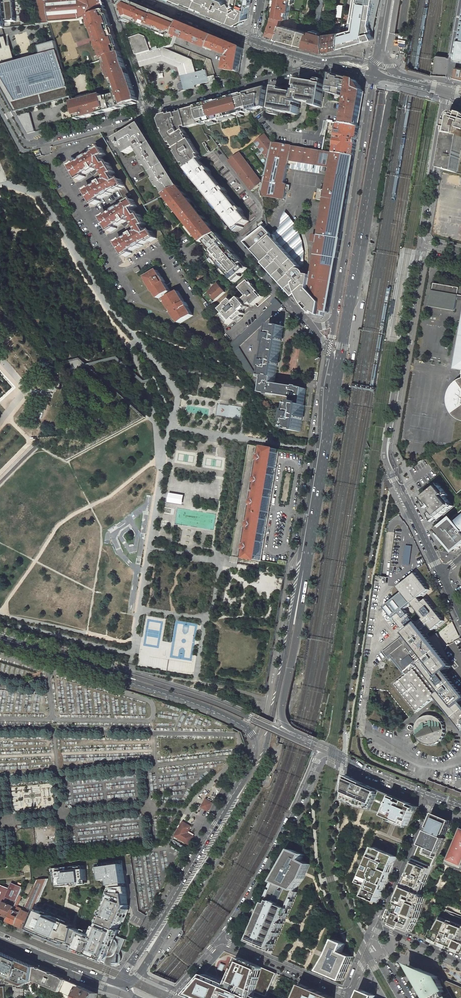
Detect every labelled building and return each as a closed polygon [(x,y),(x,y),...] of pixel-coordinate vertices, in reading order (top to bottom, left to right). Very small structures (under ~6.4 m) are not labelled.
[(4,28),(4,23),(16,21),(14,0),(0,0),(0,28),(4,28)] [(45,0),(39,0),(40,23),(51,22),(50,2),(45,0)] [(81,20),(90,16),(104,11),(107,10),(103,0),(80,0),(51,0),(50,2),(51,22),(81,20)] [(122,8),(138,55),(160,49),(164,48),(173,46),(173,45),(176,36),(181,23),(173,19),(149,9),(127,0),(122,8)] [(232,22),(238,24),(248,19),(248,18),(251,0),(234,0),(235,1),(229,4),(227,0),(178,0),(211,14),(232,22)] [(276,2),(275,7),(276,7),(275,13),(274,13),(274,16),(283,18),(289,19),(292,0),(276,0),(276,2)] [(374,0),(358,0),(354,23),(353,29),(341,32),(340,39),(339,48),(355,44),(362,42),(363,39),(365,39),(366,41),(374,39),(373,37),(371,33),(372,33),(369,24),(373,1),(374,0)] [(349,23),(354,23),(358,0),(353,0),(349,23)] [(373,1),(369,24),(372,33),(371,33),(373,37),(380,2),(380,0),(374,0),(373,1)] [(95,30),(100,45),(99,45),(101,52),(103,52),(103,54),(105,59),(119,54),(117,47),(119,47),(116,36),(114,37),(110,27),(112,26),(108,15),(106,16),(104,11),(90,16),(92,23),(94,30),(95,30)] [(274,16),(273,15),(266,35),(273,37),(277,38),(281,25),(281,24),(283,18),(274,16)] [(199,30),(181,23),(176,36),(183,39),(183,38),(186,39),(185,40),(202,47),(202,46),(204,47),(204,48),(211,51),(212,49),(231,57),(231,59),(229,59),(227,71),(240,73),(244,49),(230,43),(199,30)] [(283,25),(281,24),(281,25),(277,38),(295,43),(306,46),(308,38),(307,38),(309,33),(282,26),(283,25)] [(337,33),(325,34),(326,52),(334,50),(339,48),(340,39),(341,32),(342,26),(337,26),(337,28),(337,33)] [(326,52),(325,34),(322,33),(322,31),(315,29),(312,31),(311,34),(309,33),(307,38),(308,38),(306,46),(317,49),(326,52)] [(71,97),(64,71),(56,41),(39,46),(41,55),(12,63),(11,60),(14,60),(10,46),(7,46),(5,37),(0,38),(0,84),(1,86),(10,83),(11,88),(7,89),(12,105),(16,112),(71,97)] [(211,60),(173,45),(173,46),(164,48),(192,60),(205,65),(207,70),(209,77),(215,76),(211,60)] [(196,73),(192,60),(164,48),(160,49),(138,55),(142,66),(163,60),(180,67),(184,81),(181,82),(180,83),(179,85),(178,86),(178,87),(179,88),(179,89),(180,90),(182,91),(183,91),(196,88),(195,86),(210,82),(209,77),(207,70),(196,73)] [(77,120),(118,109),(138,101),(121,53),(119,54),(105,59),(108,68),(106,69),(108,76),(111,75),(117,94),(103,98),(102,95),(94,97),(94,94),(80,98),(80,101),(73,103),(76,114),(77,120)] [(348,105),(352,79),(342,77),(332,74),(327,102),(348,105)] [(348,105),(345,124),(359,127),(365,92),(357,81),(352,79),(348,105)] [(318,84),(299,81),(298,88),(300,88),(299,92),(298,91),(297,95),(296,95),(296,94),(283,92),(284,89),(277,88),(273,110),(280,111),(280,112),(299,115),(300,108),(299,108),(299,104),(301,104),(301,100),(302,100),(302,102),(315,104),(314,107),(321,108),(325,85),(318,84)] [(264,108),(267,88),(246,93),(251,112),(264,108)] [(228,119),(234,117),(235,117),(238,116),(240,115),(241,117),(245,116),(245,114),(250,112),(251,112),(246,93),(196,107),(199,119),(202,124),(202,126),(208,124),(209,126),(216,124),(215,122),(218,121),(220,121),(228,119)] [(172,145),(179,156),(183,153),(185,156),(181,158),(187,169),(195,163),(199,160),(203,158),(184,129),(202,124),(199,119),(196,107),(172,113),(174,120),(171,121),(169,114),(166,115),(167,117),(164,117),(162,120),(163,123),(162,124),(165,134),(172,145)] [(35,132),(30,113),(20,115),(21,122),(27,134),(35,132)] [(449,134),(460,137),(460,135),(460,114),(459,114),(458,114),(457,114),(455,114),(454,114),(453,115),(452,117),(452,119),(451,118),(449,134)] [(336,123),(329,122),(326,138),(333,139),(336,123)] [(345,124),(339,123),(334,153),(354,156),(359,127),(345,124)] [(140,127),(119,140),(128,154),(138,148),(150,167),(167,194),(178,188),(171,176),(158,155),(146,136),(140,127)] [(260,147),(269,159),(272,142),(265,133),(255,141),(260,147)] [(449,134),(443,169),(457,173),(460,158),(460,157),(460,150),(460,137),(449,134)] [(318,243),(313,273),(313,272),(312,276),(308,275),(307,273),(306,271),(304,270),(302,270),(300,270),(299,270),(302,267),(296,261),(297,259),(289,231),(298,229),(297,227),(296,224),(290,217),(288,215),(284,217),(284,218),(283,220),(282,225),(281,232),(275,237),(265,227),(262,229),(258,233),(246,242),(250,247),(268,267),(278,278),(289,290),(293,295),(295,297),(293,293),(298,291),(299,293),(300,295),(302,300),(305,304),(307,308),(307,309),(311,310),(310,314),(313,314),(324,316),(325,312),(328,313),(354,156),(334,153),(324,151),(272,142),(269,159),(265,169),(266,170),(263,184),(262,192),(263,196),(285,200),(287,190),(288,185),(288,184),(285,184),(288,169),(290,169),(291,166),(288,166),(289,161),(321,167),(326,167),(331,168),(327,191),(321,190),(319,200),(325,201),(319,236),(313,235),(312,242),(318,243)] [(77,162),(71,166),(80,180),(85,177),(84,175),(90,171),(92,171),(92,172),(97,169),(96,168),(100,166),(101,168),(107,178),(108,180),(104,182),(104,181),(99,183),(100,184),(99,185),(93,189),(92,187),(86,191),(95,205),(101,201),(100,200),(107,196),(112,193),(111,193),(118,188),(125,199),(131,195),(121,179),(118,181),(114,175),(116,173),(109,161),(107,163),(103,157),(106,155),(101,148),(96,151),(97,153),(89,157),(89,156),(84,159),(85,160),(78,164),(77,162)] [(229,161),(252,190),(264,181),(259,175),(254,169),(250,163),(246,158),(241,151),(235,156),(229,161)] [(195,163),(187,169),(215,203),(237,230),(249,221),(242,213),(244,212),(240,207),(238,208),(226,193),(227,192),(223,187),(222,188),(210,173),(211,172),(207,167),(206,168),(199,160),(195,163)] [(291,166),(290,169),(320,174),(320,171),(321,167),(289,161),(288,166),(291,166)] [(97,169),(92,172),(92,171),(90,171),(92,174),(92,173),(94,175),(101,168),(100,166),(96,168),(97,169)] [(199,213),(195,208),(196,207),(185,192),(183,194),(178,188),(167,194),(173,202),(171,203),(179,213),(181,211),(185,216),(189,221),(192,226),(190,227),(198,237),(200,236),(202,238),(200,240),(201,242),(203,243),(203,244),(204,244),(217,236),(215,234),(210,228),(212,226),(200,211),(199,213)] [(165,195),(171,203),(173,202),(167,194),(165,195)] [(108,214),(103,218),(111,232),(117,228),(116,227),(122,223),(123,222),(124,224),(128,221),(128,220),(131,218),(132,220),(138,229),(139,231),(136,234),(135,232),(131,235),(132,236),(130,237),(124,241),(123,239),(118,242),(126,257),(132,253),(131,252),(138,247),(139,248),(143,245),(150,240),(151,242),(157,238),(152,231),(149,233),(146,227),(148,225),(141,213),(138,214),(135,208),(137,207),(133,199),(127,203),(128,204),(121,209),(121,208),(116,211),(109,216),(108,214)] [(128,221),(124,224),(123,222),(122,223),(123,226),(124,225),(126,227),(132,220),(131,218),(128,220),(128,221)] [(131,235),(135,232),(136,234),(139,231),(138,229),(129,232),(129,234),(128,235),(130,237),(132,236),(131,235)] [(296,261),(302,267),(304,266),(304,252),(302,242),(299,233),(298,229),(289,231),(297,259),(296,261)] [(236,253),(219,234),(217,236),(204,244),(211,253),(236,282),(251,270),(236,253)] [(173,295),(166,282),(167,282),(163,276),(162,277),(158,270),(147,277),(149,281),(148,281),(155,292),(156,292),(162,301),(166,299),(173,295)] [(255,304),(263,297),(258,292),(260,290),(257,287),(254,285),(249,279),(239,288),(247,296),(242,300),(240,297),(235,302),(232,299),(226,304),(227,305),(221,309),(224,313),(222,315),(228,321),(230,323),(234,319),(236,321),(244,314),(242,311),(251,303),(253,306),(255,304)] [(207,295),(202,299),(207,308),(226,292),(219,284),(216,287),(207,295)] [(459,288),(434,284),(433,291),(432,291),(430,306),(455,311),(458,295),(457,295),(459,288)] [(215,286),(206,294),(207,295),(216,287),(215,286)] [(166,299),(180,323),(193,315),(188,306),(189,306),(186,302),(185,302),(179,291),(175,294),(173,295),(166,299)] [(283,306),(278,300),(276,301),(264,312),(234,342),(230,345),(229,345),(250,379),(257,376),(239,347),(283,306)] [(275,325),(272,324),(271,332),(269,332),(267,343),(269,343),(267,357),(265,357),(263,368),(265,368),(264,376),(263,378),(265,379),(262,393),(268,394),(268,395),(272,395),(272,394),(295,398),(294,404),(293,404),(292,411),(290,411),(288,422),(290,422),(288,430),(301,432),(305,405),(304,405),(306,389),(302,388),(302,387),(298,386),(297,387),(274,384),(275,378),(276,378),(284,326),(275,325)] [(460,380),(457,382),(455,384),(452,387),(450,390),(449,393),(448,397),(448,400),(449,403),(449,406),(453,413),(459,419),(460,420),(460,380)] [(256,446),(249,445),(231,556),(238,557),(256,446)] [(279,450),(268,448),(250,559),(261,561),(269,511),(279,450)] [(441,486),(439,488),(437,486),(422,498),(427,509),(432,505),(436,509),(431,513),(433,516),(432,517),(435,521),(451,508),(449,504),(451,503),(446,497),(448,495),(441,486)] [(168,503),(183,505),(185,495),(169,493),(168,503)] [(453,526),(449,521),(437,530),(450,545),(456,552),(460,547),(460,520),(453,526)] [(423,631),(428,626),(433,631),(445,621),(427,598),(423,601),(421,598),(431,590),(416,572),(410,577),(397,587),(402,592),(383,607),(402,630),(407,626),(410,630),(405,633),(409,638),(421,629),(423,631)] [(423,631),(421,629),(409,638),(389,653),(406,675),(395,684),(417,712),(436,697),(460,729),(460,705),(460,703),(460,692),(445,672),(451,667),(436,648),(423,631)] [(415,733),(416,736),(417,738),(418,740),(420,742),(422,743),(425,744),(427,745),(429,745),(432,745),(434,745),(437,744),(439,743),(441,741),(442,739),(444,737),(445,735),(445,732),(446,730),(446,727),(445,725),(444,723),(443,721),(441,719),(439,717),(437,716),(435,715),(432,714),(430,714),(427,715),(425,715),(422,716),(420,718),(419,719),(417,721),(416,724),(415,726),(415,728),(415,731),(415,733)] [(362,782),(347,775),(346,785),(347,785),(345,798),(359,804),(380,810),(386,813),(385,815),(395,820),(408,826),(411,818),(417,806),(362,782)] [(347,785),(346,785),(345,784),(343,800),(358,807),(362,808),(363,808),(365,808),(378,812),(385,815),(386,813),(380,810),(359,804),(345,798),(347,785)] [(207,799),(202,807),(209,811),(213,803),(207,799)] [(389,923),(411,933),(418,918),(425,896),(422,895),(423,894),(422,894),(419,892),(423,881),(430,864),(433,865),(434,866),(437,859),(429,855),(430,853),(438,856),(446,838),(443,837),(442,836),(443,833),(445,834),(451,820),(437,814),(430,829),(431,829),(430,831),(428,830),(416,858),(409,875),(404,887),(405,887),(395,910),(394,910),(389,923)] [(183,821),(175,836),(189,844),(194,836),(188,833),(192,826),(183,821)] [(451,863),(452,864),(460,867),(460,840),(451,863)] [(397,857),(372,846),(365,862),(363,866),(357,882),(364,885),(359,896),(371,901),(377,903),(389,875),(397,857)] [(248,941),(251,942),(277,881),(294,850),(292,849),(285,861),(282,866),(279,871),(274,880),(266,898),(265,903),(260,913),(258,917),(248,941)] [(304,854),(294,850),(277,881),(251,942),(270,950),(295,891),(296,889),(294,889),(302,878),(308,864),(301,861),(302,860),(304,854)] [(294,889),(296,889),(304,879),(305,876),(306,873),(310,864),(302,860),(301,861),(308,864),(302,878),(294,889)] [(426,882),(433,865),(430,864),(423,881),(419,892),(422,894),(426,882)] [(59,887),(97,885),(96,865),(53,868),(54,883),(58,883),(59,887)] [(38,880),(24,910),(18,925),(27,929),(37,907),(49,879),(38,880)] [(0,884),(0,911),(4,902),(5,903),(5,901),(6,897),(17,901),(23,888),(11,883),(12,883),(0,884)] [(78,929),(73,950),(108,964),(121,931),(118,930),(120,924),(123,925),(130,909),(128,909),(129,906),(128,894),(129,894),(129,887),(112,888),(109,896),(112,897),(106,911),(104,910),(102,914),(106,916),(105,918),(102,917),(100,923),(101,923),(100,927),(97,926),(94,934),(97,935),(96,936),(78,929)] [(295,891),(270,950),(272,951),(285,921),(286,920),(286,919),(298,892),(295,891)] [(5,903),(4,902),(0,911),(0,914),(10,918),(15,907),(5,903)] [(24,910),(15,906),(15,907),(10,918),(8,921),(18,925),(24,910)] [(78,924),(37,907),(27,929),(73,950),(78,929),(78,924)] [(446,911),(435,929),(431,940),(460,953),(460,917),(446,911)] [(329,956),(331,957),(338,941),(336,940),(329,955),(329,956)] [(329,960),(326,964),(323,970),(342,979),(352,957),(342,953),(346,944),(338,941),(331,957),(334,958),(332,962),(329,960)] [(19,987),(34,980),(37,967),(0,952),(0,979),(19,987)] [(333,977),(343,981),(344,979),(354,958),(352,957),(342,979),(323,970),(326,964),(325,963),(320,971),(333,977)] [(276,973),(240,958),(228,984),(251,995),(253,991),(266,996),(276,973)] [(428,997),(460,997),(460,987),(418,968),(417,969),(406,963),(421,985),(422,985),(428,995),(427,996),(428,997)] [(67,980),(37,967),(34,980),(61,992),(67,980)] [(251,995),(228,984),(205,974),(187,995),(194,997),(259,997),(251,995)] [(67,994),(76,997),(78,997),(82,987),(76,984),(67,980),(61,992),(67,994)] [(296,997),(334,997),(302,984),(296,997)] [(82,987),(78,997),(96,997),(97,993),(82,987)] [(376,996),(363,990),(359,997),(375,997),(376,996)]
